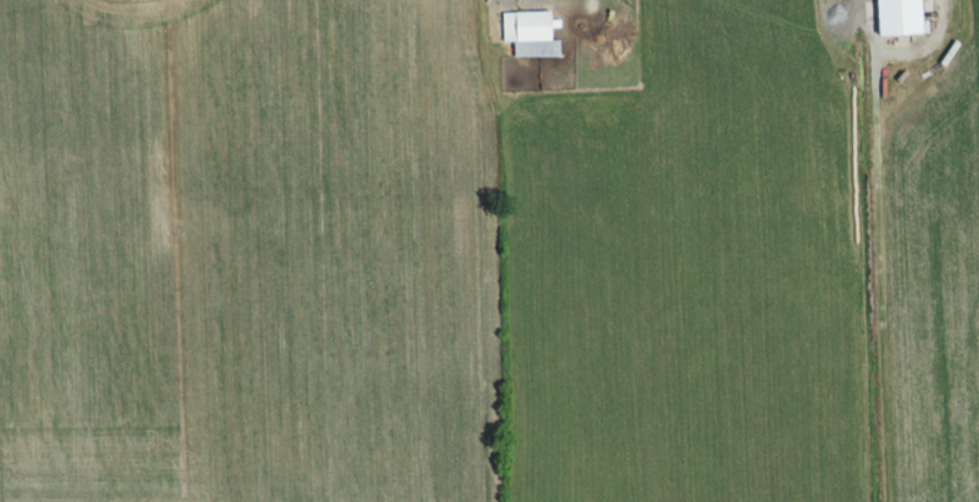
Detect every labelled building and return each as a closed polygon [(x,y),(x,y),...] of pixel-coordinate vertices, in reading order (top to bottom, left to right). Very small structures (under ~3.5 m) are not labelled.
[(872,36),(918,35),(917,0),(871,0),(872,36)] [(500,43),(509,42),(509,57),(556,57),(555,41),(546,41),(546,12),(499,13),(500,43)]
